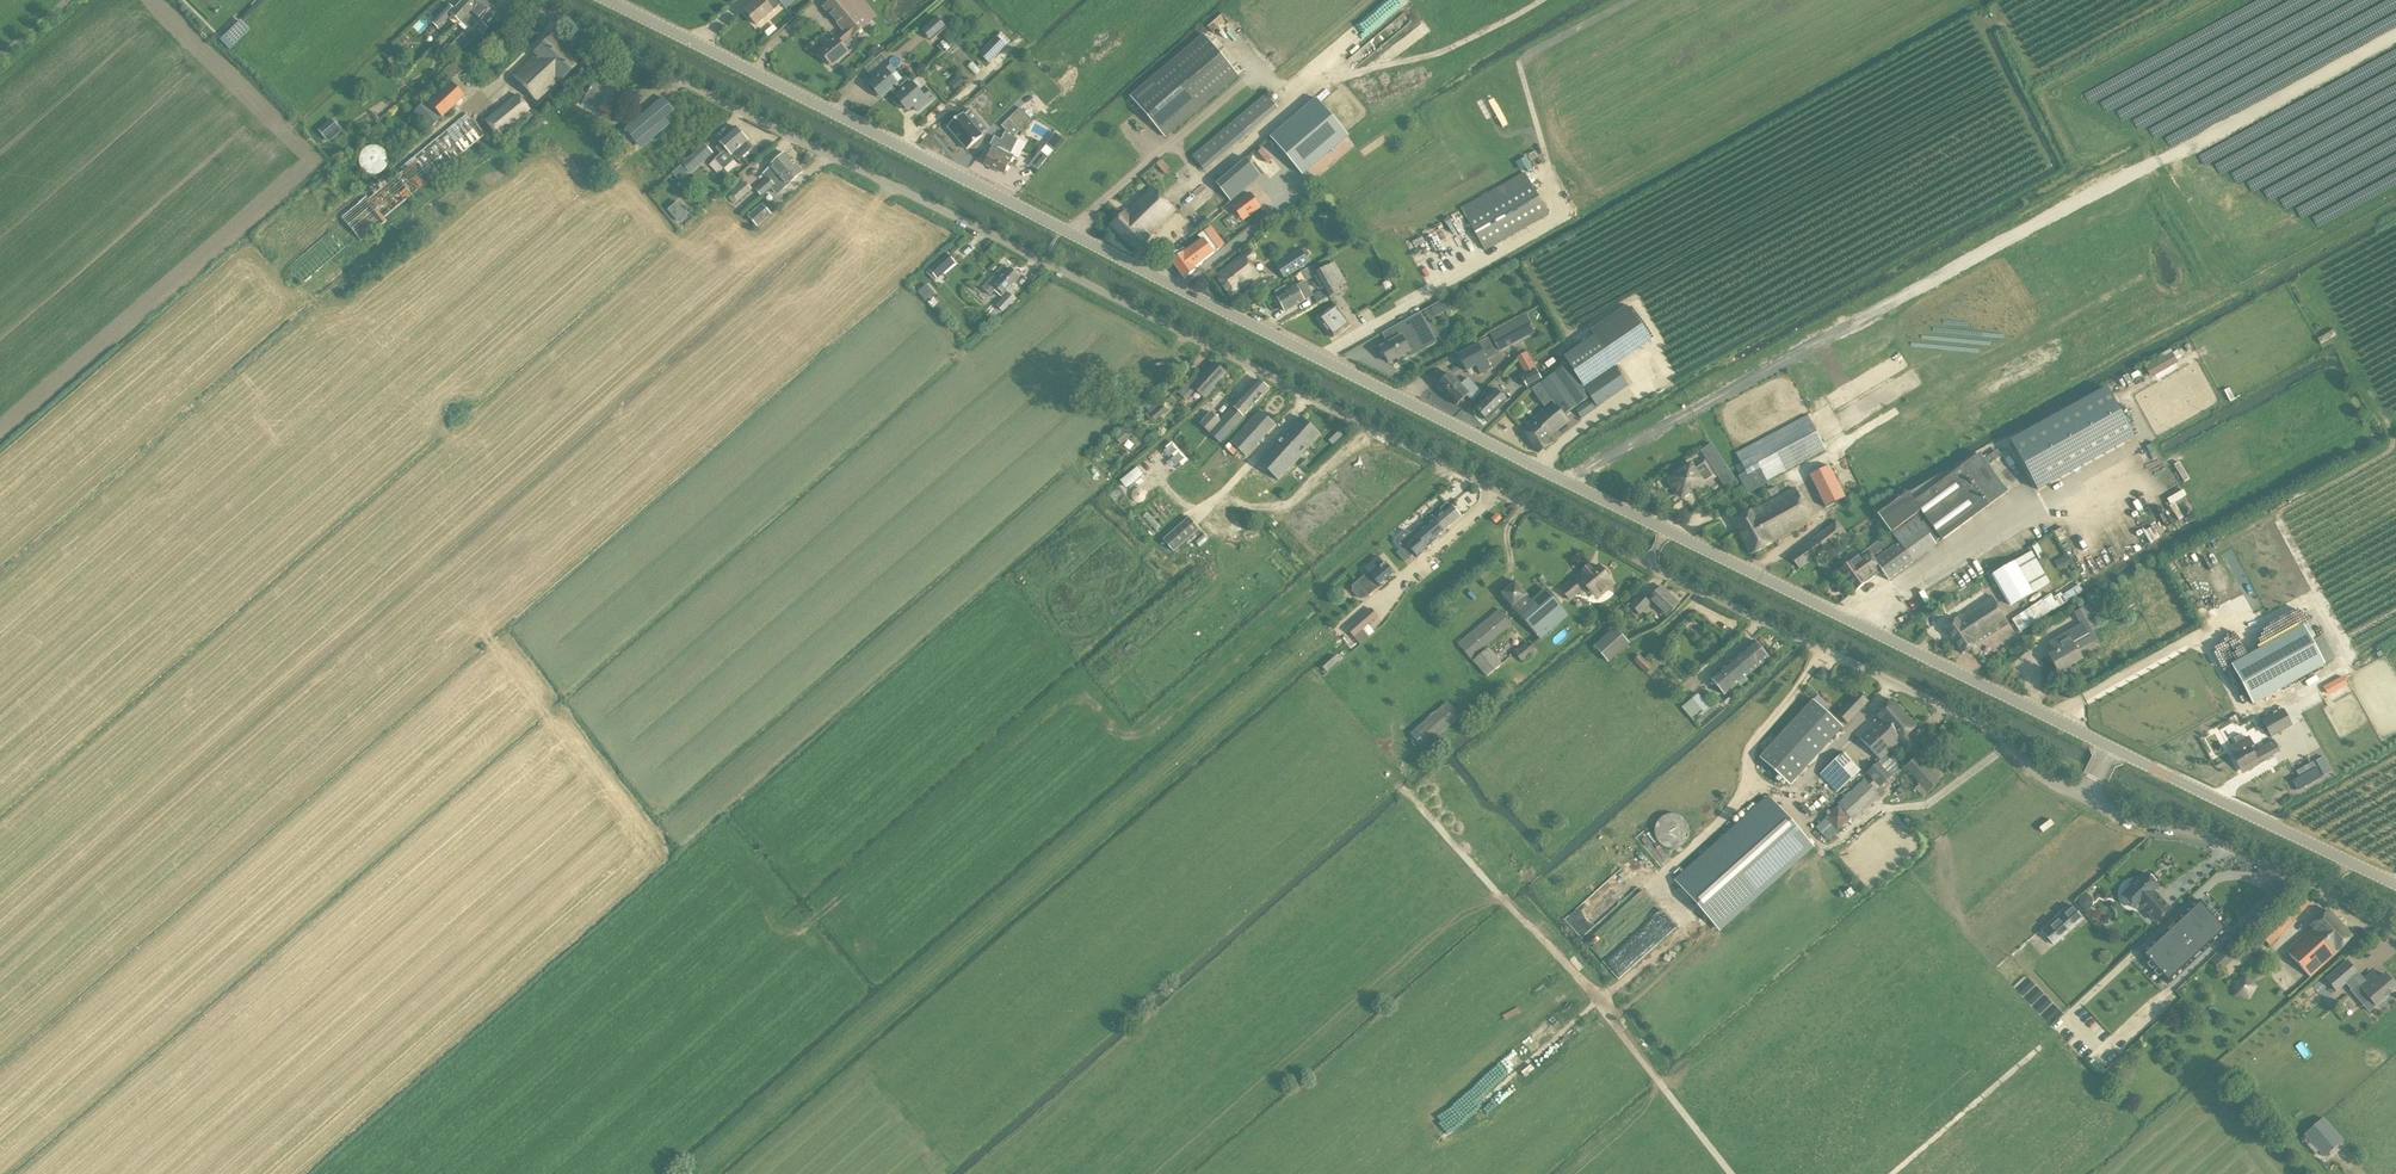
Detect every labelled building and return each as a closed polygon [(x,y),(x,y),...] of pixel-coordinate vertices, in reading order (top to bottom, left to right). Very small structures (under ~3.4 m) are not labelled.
[(453,10),(454,10),(450,15),(459,24),(461,22),(460,22),(465,16),(469,11),(469,10),(478,0),(462,0),(460,2),(455,9),(453,10)] [(488,0),(478,0),(469,10),(469,11),(465,16),(460,22),(461,22),(467,28),(454,41),(462,49),(468,43),(469,43),(479,33),(472,27),(479,20),(493,5),(488,0)] [(795,0),(758,0),(745,11),(757,25),(773,12),(773,11),(781,4),(785,8),(795,0)] [(850,38),(868,23),(849,0),(829,0),(823,6),(844,31),(820,52),(827,59),(825,60),(830,66),(831,65),(832,66),(848,52),(844,47),(852,40),(850,38)] [(1380,21),(1410,1),(1409,0),(1385,0),(1371,9),(1380,21)] [(450,15),(454,10),(453,10),(447,4),(439,13),(431,22),(437,28),(445,19),(450,15)] [(931,42),(946,29),(937,18),(921,31),(931,42)] [(223,36),(230,43),(233,46),(248,30),(239,20),(223,36)] [(561,80),(580,62),(553,34),(534,52),(535,53),(513,75),(536,101),(559,79),(561,80)] [(1165,136),(1238,74),(1204,34),(1131,97),(1165,136)] [(1006,46),(996,36),(978,53),(988,63),(1006,46)] [(876,45),(869,51),(874,57),(881,51),(876,45)] [(389,46),(383,52),(391,60),(397,54),(389,46)] [(470,64),(463,55),(441,71),(448,80),(470,64)] [(875,79),(870,84),(870,85),(868,86),(868,89),(872,93),(874,93),(876,91),(881,98),(891,90),(896,96),(902,90),(897,84),(898,83),(890,75),(895,71),(885,60),(870,73),(875,79)] [(965,83),(958,75),(949,83),(956,91),(965,83)] [(614,111),(621,97),(608,90),(609,88),(593,80),(585,96),(586,96),(584,100),(585,101),(587,97),(614,111)] [(441,117),(464,96),(450,82),(428,103),(441,117)] [(912,82),(902,90),(896,96),(895,97),(896,98),(895,99),(894,101),(898,106),(900,106),(902,104),(908,111),(913,106),(918,112),(933,98),(924,88),(919,91),(912,82)] [(1268,92),(1192,154),(1205,169),(1280,108),(1268,92)] [(534,115),(529,109),(517,94),(485,120),(497,135),(524,113),(528,119),(534,115)] [(669,124),(664,118),(672,111),(672,112),(674,111),(662,97),(661,98),(661,99),(644,113),(644,112),(643,113),(643,114),(624,129),(640,148),(657,133),(658,134),(669,124)] [(1303,174),(1349,135),(1317,98),(1271,137),(1303,174)] [(431,127),(441,118),(425,100),(415,109),(431,127)] [(1020,107),(1001,126),(1006,131),(1015,135),(1031,119),(1020,107)] [(963,113),(947,127),(967,149),(983,136),(963,113)] [(467,114),(418,155),(401,168),(404,171),(369,200),(367,197),(342,217),(362,241),(386,220),(384,217),(484,134),(467,114)] [(330,119),(316,131),(323,139),(337,127),(330,119)] [(721,165),(727,165),(735,158),(738,161),(752,148),(746,142),(748,140),(736,127),(719,141),(721,144),(716,148),(721,154),(718,157),(718,162),(721,165)] [(993,146),(989,153),(984,163),(1004,173),(1013,156),(1010,155),(1018,139),(1004,132),(1001,140),(994,136),(990,145),(993,146)] [(1057,132),(1047,144),(1054,150),(1064,138),(1057,132)] [(1268,160),(1278,151),(1269,140),(1259,149),(1268,160)] [(691,157),(692,157),(688,160),(694,167),(697,164),(698,164),(712,151),(705,144),(691,157)] [(357,158),(357,160),(357,162),(357,164),(358,167),(360,169),(361,170),(362,171),(364,173),(367,173),(369,174),(371,174),(373,174),(376,173),(379,172),(380,171),(381,170),(383,168),(384,165),(384,164),(385,161),(385,160),(385,158),(384,156),(384,154),(382,152),(381,150),(379,149),(377,147),(374,146),(371,146),(368,146),(365,147),(362,149),(361,150),(359,152),(358,154),(357,158)] [(1041,152),(1030,165),(1037,170),(1047,157),(1041,152)] [(787,172),(796,165),(786,153),(771,166),(771,167),(763,173),(768,179),(756,190),(761,196),(770,188),(769,188),(780,178),(779,176),(785,170),(787,172)] [(1216,182),(1232,200),(1263,174),(1247,156),(1216,182)] [(1527,157),(1518,160),(1521,169),(1530,167),(1527,157)] [(1158,163),(1167,171),(1170,167),(1161,160),(1158,163)] [(802,173),(796,165),(787,172),(785,170),(779,176),(780,178),(769,188),(770,188),(774,193),(777,190),(780,193),(802,173)] [(1548,215),(1529,181),(1524,172),(1461,207),(1485,250),(1548,215)] [(745,180),(731,192),(732,193),(728,197),(734,204),(738,200),(738,201),(752,189),(745,180)] [(1111,226),(1139,251),(1151,238),(1151,237),(1176,209),(1151,186),(1128,210),(1127,209),(1111,226)] [(1250,192),(1232,205),(1242,219),(1260,206),(1250,192)] [(668,210),(679,223),(689,214),(678,201),(668,210)] [(758,227),(771,215),(762,205),(749,217),(758,227)] [(330,232),(288,268),(303,285),(344,249),(330,232)] [(1185,280),(1196,270),(1195,268),(1217,251),(1204,233),(1198,238),(1201,241),(1172,262),(1185,280)] [(1250,247),(1242,254),(1216,276),(1231,298),(1259,275),(1249,262),(1254,259),(1254,258),(1255,257),(1255,256),(1255,255),(1255,254),(1250,247)] [(1284,278),(1308,262),(1300,249),(1276,265),(1284,278)] [(938,279),(956,262),(947,253),(929,269),(938,279)] [(1315,273),(1329,298),(1340,292),(1337,288),(1345,284),(1334,263),(1315,273)] [(1007,293),(1006,291),(1019,277),(1010,268),(1008,270),(1003,266),(983,288),(990,295),(995,290),(1004,299),(997,306),(1003,312),(1015,299),(1008,293),(1007,293)] [(1307,279),(1313,275),(1309,267),(1302,270),(1307,279)] [(1296,286),(1289,290),(1286,285),(1275,291),(1277,296),(1277,297),(1285,312),(1305,300),(1304,300),(1313,295),(1305,281),(1296,286)] [(917,292),(921,296),(926,292),(929,296),(934,293),(926,284),(917,292)] [(1324,289),(1313,295),(1317,303),(1328,297),(1324,289)] [(1431,318),(1452,307),(1447,297),(1425,308),(1431,318)] [(1336,306),(1323,315),(1319,318),(1324,325),(1324,328),(1326,330),(1328,330),(1333,337),(1350,325),(1336,306)] [(1383,350),(1379,353),(1382,357),(1386,357),(1389,362),(1409,351),(1412,355),(1424,349),(1417,337),(1426,332),(1422,324),(1426,322),(1421,312),(1395,326),(1401,337),(1381,348),(1383,350)] [(1491,335),(1500,351),(1534,333),(1525,317),(1491,335)] [(2322,342),(2337,333),(2334,328),(2319,337),(2322,342)] [(1568,364),(1567,365),(1540,383),(1552,401),(1534,415),(1533,414),(1520,425),(1539,452),(1556,438),(1552,432),(1568,419),(1564,414),(1590,397),(1592,398),(1576,409),(1581,417),(1628,386),(1615,367),(1595,336),(1564,357),(1568,364)] [(1480,374),(1492,368),(1478,344),(1458,355),(1466,371),(1476,366),(1480,374)] [(2151,378),(2178,363),(2176,360),(2181,357),(2178,350),(2173,353),(2171,349),(2143,364),(2151,378)] [(1213,386),(1225,372),(1215,363),(1200,380),(1195,375),(1179,392),(1187,400),(1196,390),(1205,398),(1214,388),(1213,386)] [(1541,380),(1535,368),(1529,371),(1530,374),(1523,378),(1528,387),(1541,380)] [(1470,394),(1450,373),(1438,384),(1439,386),(1438,387),(1443,392),(1444,391),(1457,405),(1470,394)] [(1243,416),(1268,390),(1257,380),(1237,402),(1237,403),(1220,421),(1211,412),(1199,425),(1219,443),(1243,417),(1243,416)] [(2011,440),(2038,489),(2135,437),(2108,388),(2011,440)] [(1503,396),(1496,389),(1475,408),(1480,414),(1479,415),(1484,420),(1485,419),(1487,420),(1507,402),(1511,399),(1506,393),(1503,396)] [(1155,421),(1167,410),(1161,404),(1149,415),(1155,421)] [(1257,444),(1275,425),(1259,411),(1231,442),(1247,457),(1258,445),(1257,444)] [(1754,487),(1824,449),(1807,416),(1736,453),(1754,487)] [(1302,454),(1320,435),(1301,417),(1260,462),(1280,480),(1303,455),(1302,454)] [(1122,431),(1114,437),(1120,443),(1127,437),(1122,431)] [(1710,444),(1700,451),(1724,488),(1735,481),(1710,444)] [(1899,499),(1882,512),(1916,559),(1936,545),(1934,543),(1935,543),(1940,539),(1942,540),(2007,492),(1980,454),(1953,473),(1950,469),(1909,493),(1908,493),(1907,494),(1905,491),(1897,496),(1899,499)] [(1304,458),(1299,464),(1302,467),(1307,462),(1304,458)] [(1702,481),(1711,475),(1703,463),(1694,470),(1690,464),(1669,478),(1681,497),(1703,482),(1702,481)] [(1829,465),(1809,475),(1826,507),(1845,498),(1829,465)] [(1771,542),(1811,521),(1795,488),(1751,511),(1750,510),(1732,520),(1751,553),(1771,542)] [(1440,511),(1442,513),(1434,520),(1432,516),(1425,522),(1428,525),(1437,536),(1460,517),(1449,504),(1446,504),(1440,508),(1440,511)] [(1174,551),(1199,529),(1189,518),(1164,540),(1174,551)] [(1798,569),(1846,534),(1837,521),(1789,556),(1798,569)] [(1428,525),(1425,522),(1411,534),(1409,531),(1405,531),(1401,534),(1395,539),(1395,543),(1400,549),(1396,553),(1404,562),(1415,553),(1418,557),(1427,549),(1425,546),(1437,536),(1428,525)] [(2150,542),(2160,535),(2154,525),(2144,531),(2150,542)] [(1910,563),(1891,536),(1880,544),(1878,541),(1850,561),(1851,561),(1840,569),(1855,590),(1881,571),(1888,581),(1889,580),(1888,579),(1910,563)] [(2031,551),(2015,561),(1990,575),(2009,606),(2049,583),(2031,551)] [(2065,555),(2054,562),(2060,570),(2070,563),(2065,555)] [(1365,567),(1369,572),(1357,582),(1369,595),(1380,586),(1395,574),(1385,562),(1384,563),(1378,556),(1365,567)] [(1609,576),(1610,576),(1610,575),(1610,574),(1610,573),(1610,572),(1609,571),(1609,570),(1608,569),(1607,568),(1606,568),(1605,567),(1604,567),(1603,567),(1602,568),(1601,568),(1599,566),(1593,571),(1588,565),(1582,570),(1587,576),(1581,581),(1577,576),(1561,590),(1569,600),(1583,588),(1584,589),(1585,590),(1586,591),(1587,592),(1588,593),(1589,593),(1590,592),(1592,595),(1595,593),(1596,594),(1596,595),(1599,595),(1601,595),(1603,594),(1604,593),(1605,592),(1607,591),(1608,590),(1608,589),(1609,588),(1609,587),(1610,586),(1610,584),(1610,583),(1608,581),(1611,579),(1608,577),(1609,576)] [(1540,639),(1569,615),(1548,591),(1534,604),(1515,582),(1502,594),(1540,639)] [(2060,593),(2053,598),(2051,594),(2012,620),(2020,632),(2058,606),(2082,590),(2078,584),(2068,591),(2067,590),(2061,595),(2060,593)] [(1666,616),(1678,603),(1661,587),(1649,599),(1666,616)] [(1639,614),(1650,603),(1641,594),(1630,605),(1639,614)] [(1974,645),(2007,623),(1991,595),(1961,614),(1944,626),(1962,654),(1974,646),(1974,645)] [(2130,596),(2114,605),(2119,613),(2134,603),(2130,596)] [(2050,642),(2055,652),(2050,655),(2058,671),(2081,659),(2076,651),(2073,645),(2089,636),(2086,630),(2098,623),(2088,605),(2074,612),(2081,625),(2050,642)] [(1371,608),(1355,622),(1347,629),(1354,637),(1378,616),(1371,608)] [(1472,660),(1513,626),(1499,610),(1459,644),(1472,660)] [(2309,625),(2303,628),(2303,627),(2232,665),(2253,704),(2324,666),(2309,639),(2316,636),(2309,625)] [(1606,660),(1627,641),(1615,627),(1593,646),(1606,660)] [(1724,694),(1767,657),(1753,640),(1709,677),(1724,694)] [(1522,662),(1534,652),(1525,642),(1514,652),(1522,662)] [(1487,676),(1501,664),(1488,649),(1474,661),(1487,676)] [(1328,668),(1342,657),(1339,654),(1325,665),(1328,668)] [(1633,661),(1647,674),(1653,667),(1640,654),(1633,661)] [(1828,675),(1821,669),(1815,676),(1822,682),(1828,675)] [(2342,678),(2323,688),(2326,695),(2345,684),(2342,678)] [(1847,724),(1869,701),(1858,691),(1836,713),(1847,724)] [(1727,696),(1721,701),(1725,705),(1730,700),(1727,696)] [(1705,711),(1693,697),(1682,706),(1693,720),(1705,711)] [(1762,755),(1791,783),(1841,725),(1811,699),(1762,755)] [(1890,715),(1898,708),(1891,700),(1875,714),(1879,719),(1859,737),(1879,760),(1886,754),(1899,742),(1902,740),(1892,729),(1894,727),(1892,725),(1890,727),(1887,723),(1891,720),(1889,718),(1890,715)] [(1423,748),(1459,717),(1447,703),(1411,733),(1423,748)] [(1915,727),(1898,708),(1890,715),(1889,718),(1891,720),(1887,723),(1890,727),(1892,725),(1894,727),(1892,729),(1902,740),(1899,742),(1907,751),(1917,742),(1909,733),(1915,727)] [(2271,737),(2292,725),(2284,710),(2262,721),(2271,737)] [(2234,739),(2237,744),(2231,747),(2236,755),(2233,757),(2239,768),(2244,766),(2247,771),(2258,764),(2258,763),(2279,751),(2273,740),(2258,749),(2259,750),(2253,753),(2250,748),(2254,746),(2249,737),(2245,740),(2241,734),(2234,739)] [(1836,792),(1860,771),(1843,752),(1820,773),(1836,792)] [(1886,754),(1879,760),(1867,772),(1880,787),(1899,769),(1886,754)] [(1927,792),(1938,781),(1915,757),(1904,767),(1927,792)] [(2298,790),(2321,777),(2313,763),(2303,768),(2306,774),(2300,777),(2293,781),(2298,790)] [(2322,772),(2324,775),(2332,771),(2329,767),(2322,772)] [(1838,804),(1839,804),(1825,817),(1825,818),(1815,827),(1827,839),(1837,830),(1838,831),(1851,818),(1854,820),(1880,797),(1864,780),(1838,804)] [(1900,786),(1896,791),(1900,796),(1905,791),(1900,786)] [(1768,795),(1674,879),(1720,931),(1814,847),(1768,795)] [(1664,849),(1691,839),(1680,811),(1653,820),(1664,849)] [(2132,886),(2132,887),(2122,896),(2134,909),(2139,904),(2156,922),(2169,909),(2157,896),(2154,898),(2150,894),(2158,887),(2155,884),(2156,881),(2151,876),(2148,877),(2146,874),(2139,881),(2138,880),(2137,880),(2136,879),(2135,879),(2134,879),(2134,880),(2133,880),(2132,881),(2132,882),(2131,882),(2131,883),(2131,884),(2131,885),(2131,886),(2132,886)] [(1618,976),(1675,929),(1662,914),(1662,913),(1651,899),(1643,905),(1637,898),(1637,894),(1634,897),(1634,902),(1625,901),(1633,910),(1632,921),(1643,921),(1643,930),(1644,931),(1643,944),(1644,944),(1641,947),(1620,946),(1620,945),(1615,949),(1595,949),(1618,976)] [(2079,899),(2079,903),(2080,906),(2083,908),(2086,908),(2089,906),(2091,904),(2091,900),(2090,897),(2087,896),(2084,895),(2081,897),(2079,899)] [(2270,946),(2309,904),(2299,895),(2282,913),(2280,911),(2256,937),(2258,939),(2260,938),(2270,946)] [(2168,930),(2141,954),(2149,962),(2147,964),(2152,970),(2154,968),(2156,970),(2154,972),(2159,977),(2161,975),(2163,978),(2168,983),(2194,959),(2227,929),(2219,921),(2221,919),(2216,914),(2214,915),(2212,913),(2214,911),(2209,906),(2207,908),(2205,906),(2200,900),(2173,925),(2176,927),(2170,932),(2168,930)] [(2071,906),(2040,933),(2053,947),(2083,920),(2071,906)] [(2340,951),(2352,938),(2347,931),(2327,910),(2310,926),(2312,928),(2286,952),(2310,978),(2340,951)] [(2228,944),(2227,946),(2211,961),(2221,971),(2238,954),(2228,944)] [(2363,980),(2358,974),(2359,973),(2347,959),(2325,978),(2337,992),(2346,984),(2352,990),(2358,985),(2376,1006),(2382,1001),(2384,1003),(2386,1003),(2390,1000),(2390,998),(2388,995),(2395,989),(2395,986),(2385,974),(2375,982),(2369,975),(2363,980)] [(2244,999),(2260,987),(2247,971),(2231,983),(2244,999)] [(2323,1156),(2341,1140),(2323,1119),(2304,1135),(2323,1156)]
